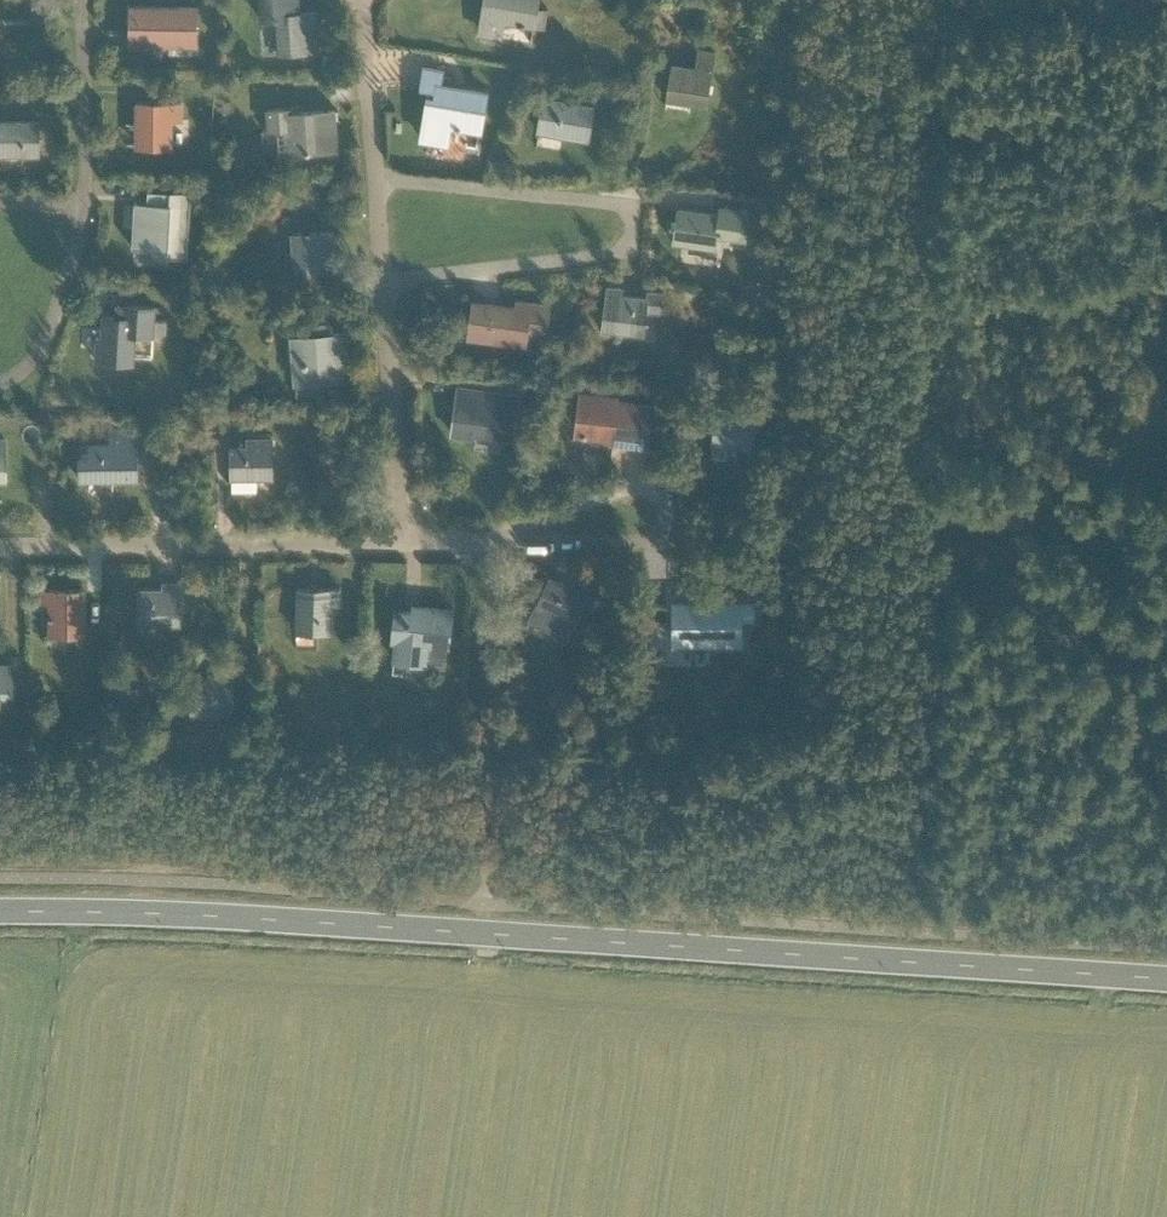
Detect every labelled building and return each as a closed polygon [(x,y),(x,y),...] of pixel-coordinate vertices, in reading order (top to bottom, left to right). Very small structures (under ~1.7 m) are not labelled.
[(299,0),(260,0),(262,20),(276,19),(279,53),(314,50),(312,25),(318,25),(317,10),(300,11),(299,0)] [(539,0),(488,0),(493,1),(491,14),(487,13),(484,34),(502,37),(505,20),(535,25),(538,6),(539,0)] [(131,6),(130,24),(139,25),(139,42),(181,43),(181,30),(196,31),(197,6),(180,6),(180,7),(131,6)] [(538,6),(535,25),(545,27),(548,8),(538,6)] [(699,49),(697,61),(696,67),(672,63),(667,98),(707,105),(715,52),(699,49)] [(423,66),(420,85),(435,88),(436,81),(440,81),(442,70),(423,66)] [(429,96),(422,138),(447,142),(450,123),(456,124),(456,126),(460,127),(461,125),(480,128),(486,91),(438,83),(436,97),(429,96)] [(589,139),(597,89),(581,86),(578,102),(544,96),(538,130),(589,139)] [(45,161),(45,155),(49,155),(50,142),(45,142),(46,98),(35,98),(35,93),(8,93),(8,97),(0,97),(0,128),(6,128),(5,160),(13,160),(12,164),(24,165),(24,161),(45,161)] [(181,119),(181,102),(138,101),(137,145),(171,146),(171,119),(181,119)] [(284,112),(284,107),(267,109),(269,130),(278,129),(280,153),(338,149),(335,108),(284,112)] [(132,243),(132,246),(135,246),(135,244),(141,245),(167,247),(166,255),(179,255),(181,255),(187,255),(190,205),(179,205),(179,191),(160,190),(159,204),(147,203),(137,203),(137,201),(135,201),(134,204),(136,204),(134,243),(132,243)] [(679,208),(674,241),(689,244),(689,248),(713,252),(714,247),(716,248),(718,234),(745,238),(747,224),(759,226),(761,213),(751,212),(751,210),(721,206),(719,214),(679,208)] [(328,247),(334,246),(333,230),(292,233),(294,273),(330,270),(328,247)] [(603,328),(642,333),(643,333),(646,309),(660,311),(662,292),(648,290),(647,297),(623,294),(624,288),(608,286),(603,328)] [(470,320),(468,335),(526,343),(528,330),(529,327),(547,329),(550,304),(516,300),(515,307),(489,303),(486,322),(470,320)] [(96,360),(134,362),(135,333),(154,334),(166,334),(167,320),(155,320),(155,306),(117,304),(116,316),(104,315),(102,339),(99,339),(99,340),(97,340),(96,360)] [(327,378),(345,377),(341,332),(331,333),(330,322),(308,324),(309,334),(291,336),(295,383),(327,381),(327,378)] [(449,384),(445,410),(454,411),(451,434),(475,437),(475,433),(513,439),(520,394),(449,384)] [(612,436),(611,439),(648,445),(655,404),(620,398),(620,395),(583,388),(579,408),(586,409),(583,431),(612,436)] [(752,447),(758,405),(743,403),(742,410),(717,407),(713,442),(752,447)] [(138,427),(110,427),(110,444),(89,444),(89,457),(79,457),(79,479),(89,479),(90,479),(90,476),(112,476),(113,479),(138,478),(138,427)] [(256,488),(256,477),(273,477),(272,437),(253,437),(253,445),(231,446),(232,488),(256,488)] [(551,576),(537,605),(530,618),(566,636),(590,590),(611,600),(618,588),(577,567),(568,585),(551,576)] [(140,623),(179,623),(179,582),(163,582),(163,588),(140,588),(140,623)] [(340,602),(340,587),(297,587),(297,631),(333,631),(333,602),(340,602)] [(82,633),(81,589),(39,589),(39,603),(49,602),(49,634),(82,633)] [(753,601),(674,601),(675,642),(741,642),(741,618),(753,618),(753,601)] [(453,608),(419,604),(418,611),(397,609),(393,640),(396,640),(394,659),(444,665),(446,646),(448,647),(453,608)] [(13,679),(13,664),(0,664),(0,697),(12,697),(13,679)]
